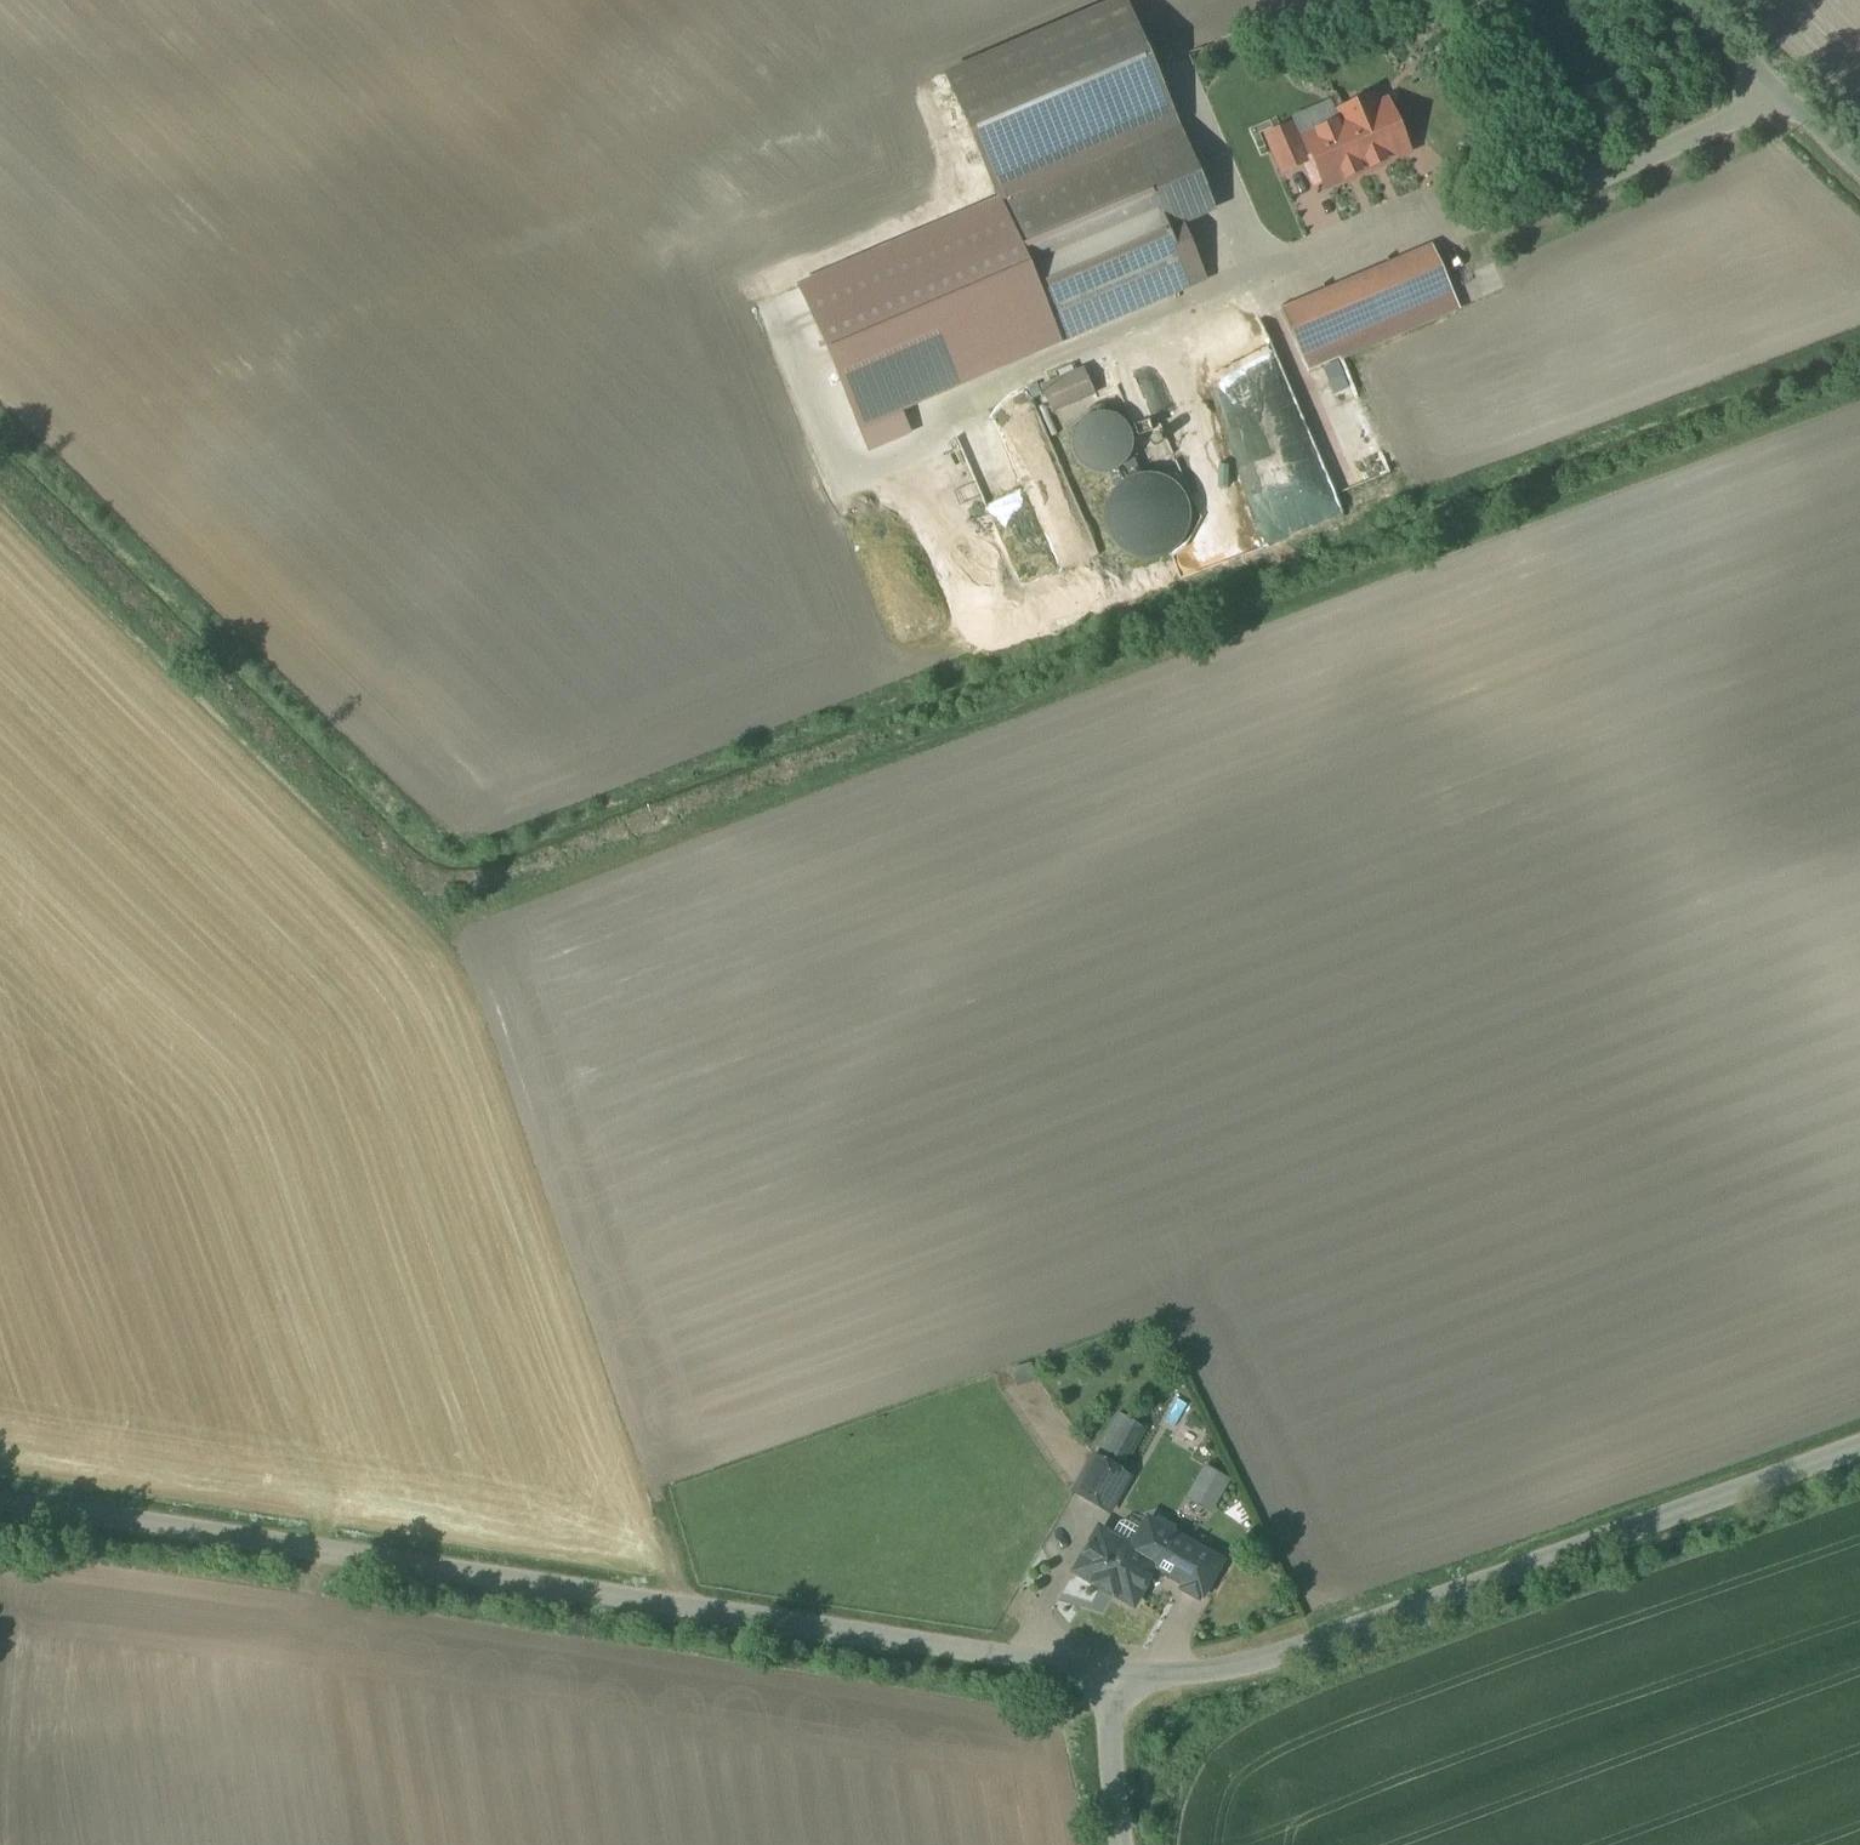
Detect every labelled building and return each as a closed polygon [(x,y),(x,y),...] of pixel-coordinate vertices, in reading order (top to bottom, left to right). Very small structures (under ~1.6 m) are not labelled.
[(1213,213),(1123,2),(947,76),(1060,342),(1191,286),(1168,233),(1213,213)] [(1344,121),(1305,140),(1313,161),(1325,189),(1408,154),(1392,112),(1381,116),(1372,100),(1341,113),(1344,121)] [(1282,174),(1313,161),(1305,140),(1299,143),(1291,127),(1267,139),(1282,174)] [(1430,248),(1283,311),(1301,353),(1448,290),(1430,248)] [(1082,373),(1042,388),(1051,411),(1091,395),(1082,373)] [(1104,411),(1093,415),(1086,422),(1081,433),(1080,443),(1084,456),(1091,464),(1100,468),(1110,470),(1120,468),(1128,463),(1135,455),(1138,447),(1139,436),(1134,424),(1127,416),(1114,411),(1104,411)] [(1159,481),(1145,481),(1132,487),(1122,496),(1116,505),(1113,519),(1116,536),(1124,548),(1137,557),(1150,561),(1165,559),(1177,553),(1189,540),(1194,522),(1192,508),(1184,494),(1173,486),(1159,481)] [(1128,1477),(1095,1458),(1074,1497),(1107,1515),(1128,1477)] [(1228,1481),(1207,1468),(1192,1493),(1209,1503),(1205,1510),(1210,1513),(1228,1481)] [(1132,1607),(1155,1570),(1172,1535),(1149,1521),(1131,1550),(1101,1532),(1074,1573),(1132,1607)] [(1221,1563),(1172,1535),(1155,1570),(1169,1581),(1171,1578),(1185,1585),(1183,1590),(1198,1599),(1201,1595),(1203,1596),(1221,1563)]
